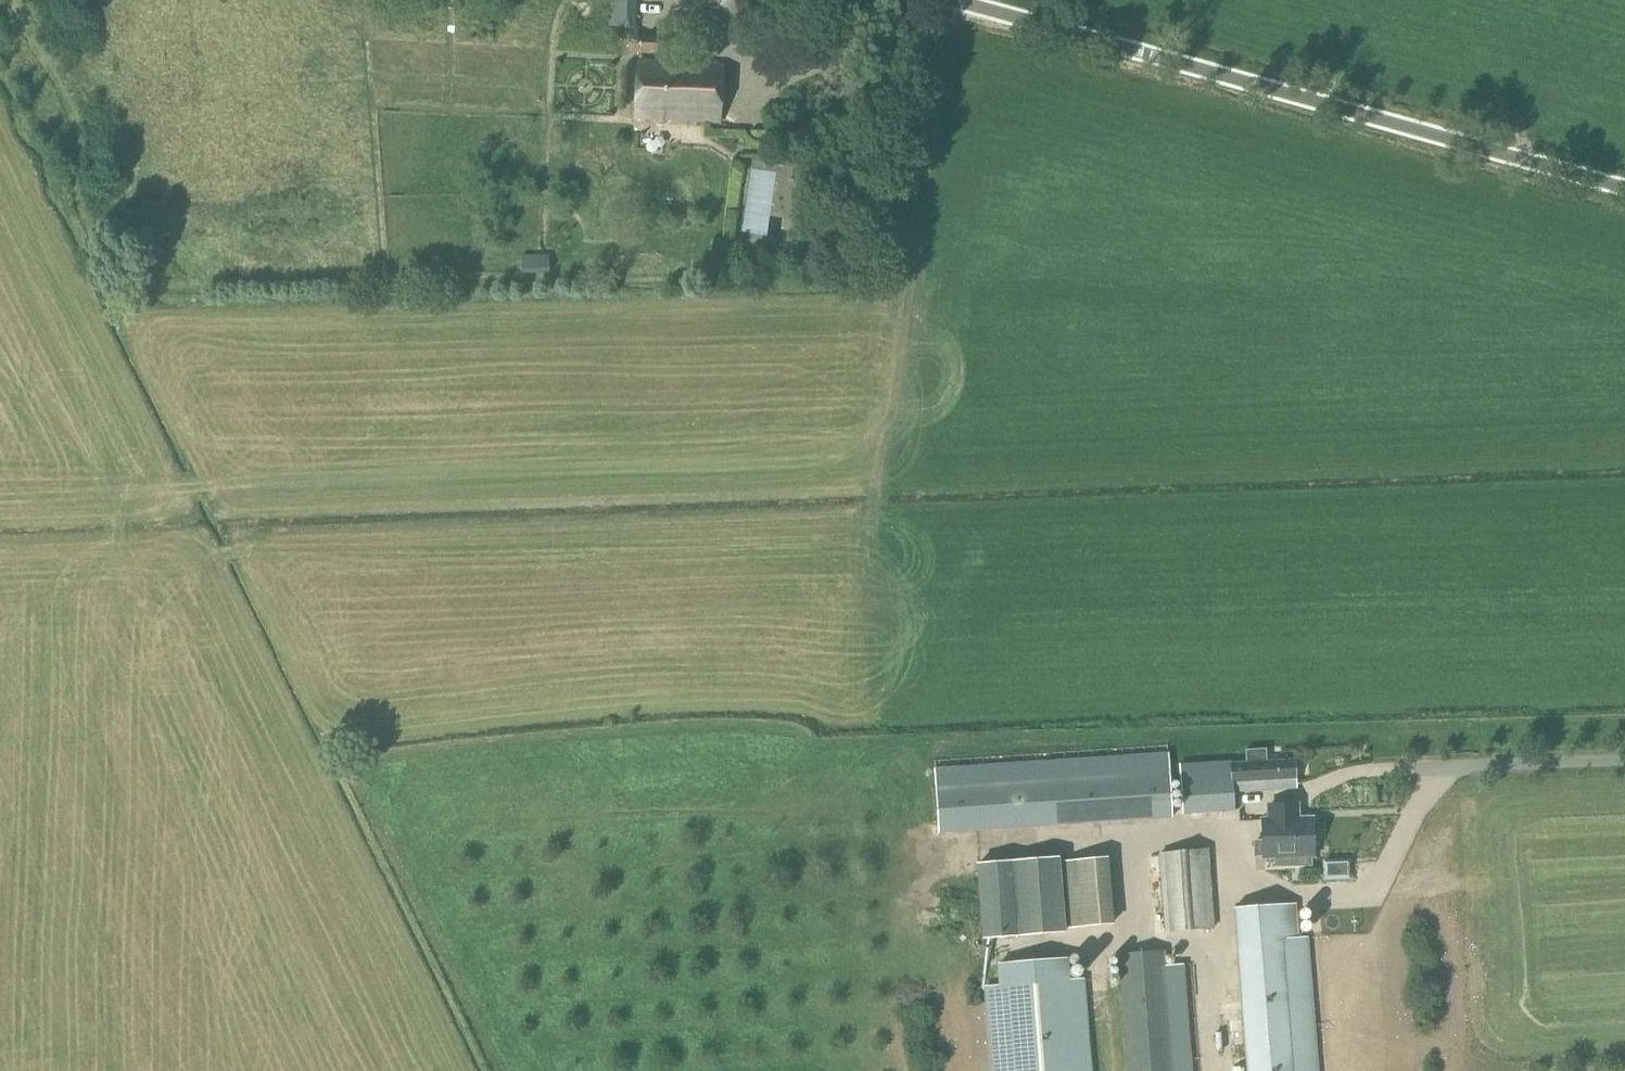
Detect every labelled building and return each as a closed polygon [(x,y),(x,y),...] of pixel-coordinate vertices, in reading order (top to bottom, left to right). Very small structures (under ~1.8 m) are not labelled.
[(638,0),(616,0),(615,31),(637,32),(638,0)] [(711,13),(741,20),(754,0),(711,0),(711,13)] [(629,35),(629,52),(659,54),(658,36),(629,35)] [(721,121),(724,66),(639,61),(636,116),(721,121)] [(773,235),(775,160),(741,159),(740,235),(773,235)] [(522,256),(521,275),(550,274),(549,255),(522,256)] [(1168,745),(935,761),(937,787),(939,822),(940,833),(978,830),(1173,817),(1170,772),(1168,745)] [(1233,765),(1232,765),(1232,775),(1233,785),(1268,782),(1268,788),(1279,787),(1279,782),(1297,780),(1295,761),(1267,763),(1266,750),(1246,751),(1247,764),(1233,765)] [(1235,811),(1233,785),(1232,775),(1231,765),(1233,765),(1232,761),(1179,765),(1182,814),(1235,811)] [(1264,842),(1256,842),(1256,855),(1257,855),(1257,854),(1265,853),(1265,857),(1275,857),(1275,866),(1312,866),(1312,858),(1316,858),(1315,843),(1318,843),(1318,822),(1312,822),(1312,820),(1298,820),(1297,806),(1269,806),(1269,820),(1264,821),(1264,842)] [(1159,854),(1165,933),(1215,929),(1209,849),(1159,854)] [(1057,862),(1059,930),(1104,929),(1102,861),(1057,862)] [(1284,927),(1299,926),(1297,903),(1233,908),(1247,1070),(1296,1070),(1284,927)] [(1284,927),(1296,1070),(1317,1070),(1306,937),(1299,938),(1298,926),(1284,927)] [(1165,952),(1120,955),(1128,1070),(1174,1070),(1165,952)] [(1083,980),(1069,981),(1068,960),(999,965),(1000,986),(987,987),(993,1070),(1090,1070),(1083,980)]
